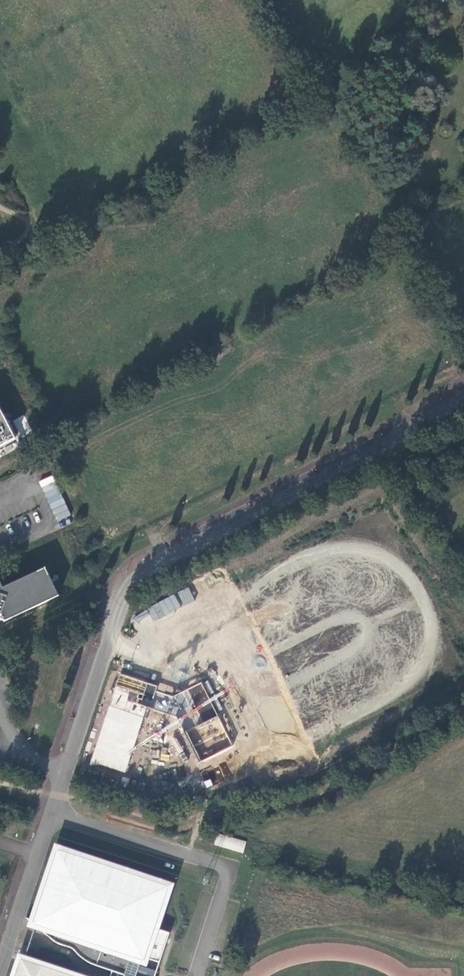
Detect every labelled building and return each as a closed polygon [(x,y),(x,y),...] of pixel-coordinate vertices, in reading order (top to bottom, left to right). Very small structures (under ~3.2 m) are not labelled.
[(16,438),(0,407),(0,447),(16,438)] [(5,620),(5,621),(59,595),(46,567),(4,587),(0,579),(0,619),(5,620)] [(152,619),(194,602),(189,589),(147,606),(152,619)] [(121,670),(88,766),(100,766),(126,774),(144,720),(148,709),(175,719),(182,733),(198,765),(233,747),(201,682),(178,693),(173,696),(154,689),(156,685),(121,670)] [(178,693),(156,685),(154,689),(173,696),(178,693)] [(148,709),(144,720),(182,733),(175,719),(148,709)] [(241,749),(200,769),(207,784),(248,764),(241,749)] [(215,844),(243,852),(246,843),(218,834),(215,844)] [(122,967),(127,968),(125,975),(128,975),(155,975),(169,933),(152,927),(165,888),(60,853),(36,926),(52,939),(52,940),(54,941),(55,942),(56,942),(58,943),(59,944),(60,944),(62,945),(63,945),(65,946),(66,946),(67,947),(68,947),(69,947),(70,947),(71,948),(72,948),(72,949),(73,949),(73,950),(74,950),(76,953),(78,955),(80,957),(82,959),(85,960),(87,962),(90,963),(92,964),(95,965),(99,967),(103,968),(106,968),(109,968),(112,968),(115,968),(118,968),(121,967),(122,967)] [(23,963),(19,975),(64,975),(23,963)] [(112,971),(110,975),(125,975),(127,968),(122,967),(121,967),(118,968),(115,968),(112,968),(109,968),(106,968),(103,968),(99,967),(95,965),(112,971)]
